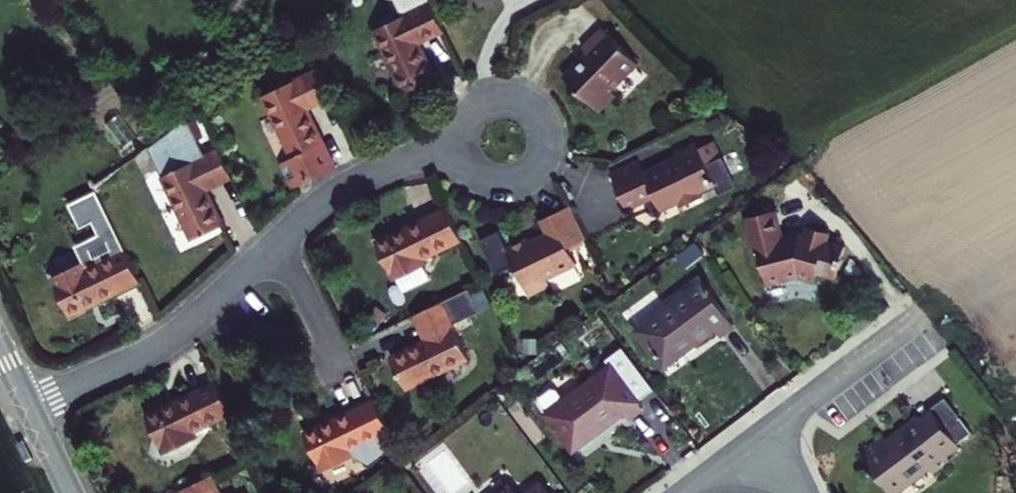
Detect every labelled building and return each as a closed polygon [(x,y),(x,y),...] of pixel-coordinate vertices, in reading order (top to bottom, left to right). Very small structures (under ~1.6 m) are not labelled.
[(428,0),(392,0),(401,18),(374,32),(404,93),(435,79),(428,64),(419,43),(443,31),(428,0)] [(586,52),(562,76),(580,94),(597,111),(615,95),(610,90),(636,63),(601,26),(580,46),(586,52)] [(314,177),(336,168),(316,126),(308,110),(332,97),(319,69),(263,96),(292,159),(280,164),(292,189),(298,186),(303,183),(314,182),(314,177)] [(232,178),(218,151),(205,157),(185,119),(147,147),(193,240),(223,225),(212,202),(206,190),(232,178)] [(712,141),(708,142),(716,159),(720,157),(712,141)] [(705,164),(716,159),(708,142),(697,148),(694,142),(673,152),(676,156),(658,165),(643,172),(638,162),(610,175),(627,210),(654,198),(661,211),(678,204),(680,208),(701,198),(699,193),(714,186),(718,194),(734,186),(722,161),(707,167),(705,164)] [(140,282),(96,193),(70,206),(82,231),(90,226),(94,236),(73,247),(82,263),(51,278),(71,316),(109,297),(140,282)] [(580,231),(564,198),(534,213),(541,228),(534,231),(525,235),(523,231),(502,240),(493,222),(474,231),(491,265),(509,256),(524,287),(546,277),(541,269),(572,254),(564,239),(580,231)] [(461,239),(446,208),(389,235),(375,242),(394,281),(426,265),(422,258),(461,239)] [(803,238),(796,236),(792,237),(790,237),(780,239),(773,211),(744,219),(746,228),(752,253),(756,252),(765,285),(796,278),(806,281),(813,283),(816,274),(834,279),(843,248),(825,243),(827,234),(806,228),(803,238)] [(746,228),(742,229),(748,254),(752,253),(746,228)] [(700,283),(637,331),(664,366),(694,343),(712,330),(718,337),(732,327),(700,283)] [(468,288),(412,315),(424,341),(404,350),(389,357),(405,389),(468,359),(451,325),(479,312),(468,288)] [(626,354),(546,414),(573,450),(611,421),(623,412),(627,418),(642,408),(637,401),(653,389),(626,354)] [(231,413),(216,381),(176,400),(145,415),(163,453),(195,438),(193,431),(231,413)] [(397,446),(375,399),(349,411),(303,433),(321,472),(351,458),(370,466),(390,451),(397,446)] [(943,429),(958,418),(946,403),(918,423),(923,429),(936,420),(943,429)] [(916,422),(896,437),(887,444),(883,439),(859,457),(886,492),(893,492),(925,470),(929,476),(948,462),(945,459),(958,450),(955,446),(970,435),(958,418),(943,429),(936,420),(923,429),(918,423),(916,422)] [(397,446),(390,451),(396,462),(402,457),(397,446)] [(182,488),(185,492),(219,492),(211,475),(182,488)] [(542,483),(528,492),(549,492),(542,483)] [(499,492),(517,492),(511,484),(499,492)]
